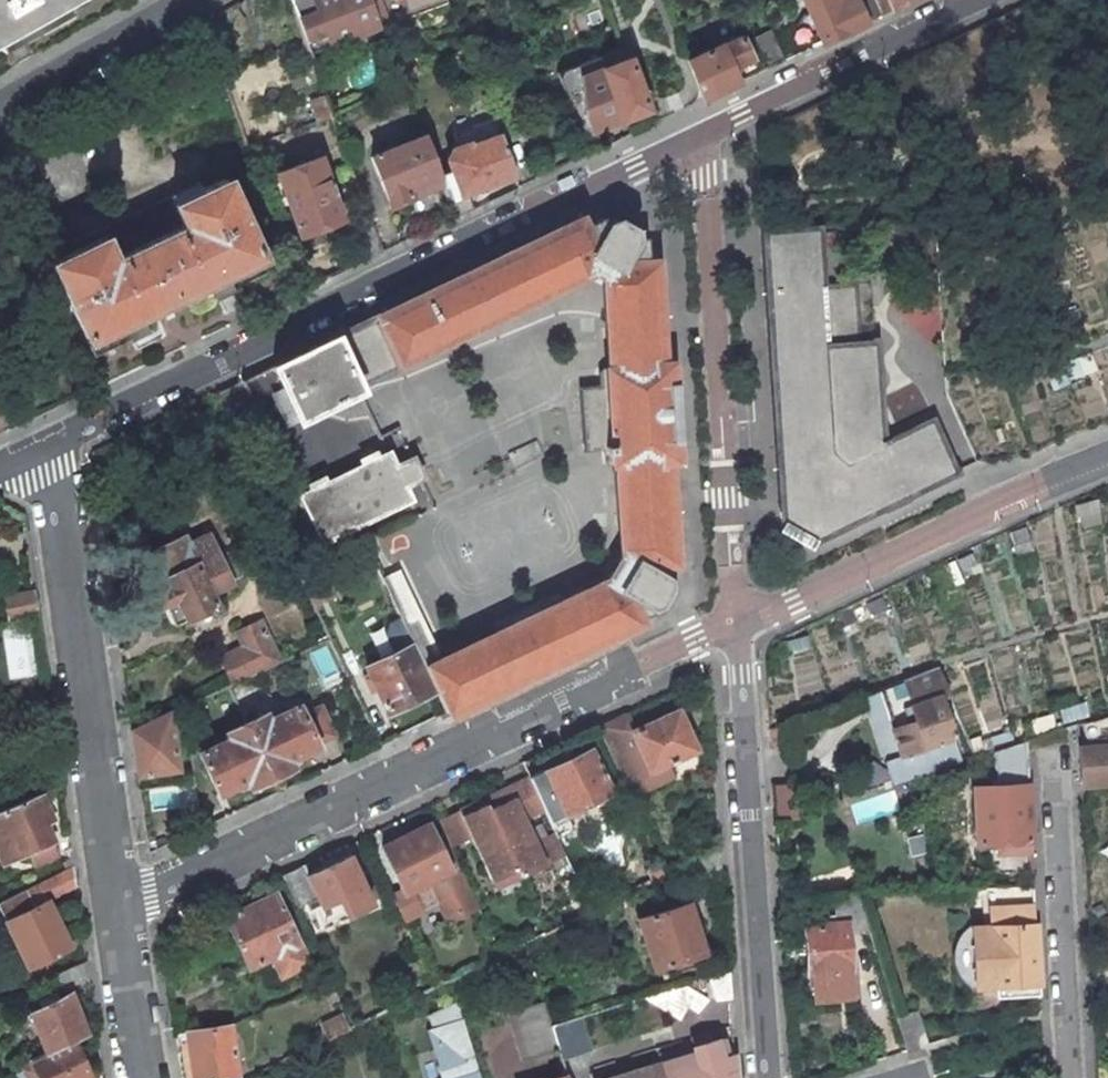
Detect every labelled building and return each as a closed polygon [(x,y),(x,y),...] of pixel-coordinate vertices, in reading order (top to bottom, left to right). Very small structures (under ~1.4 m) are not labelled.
[(75,0),(0,0),(0,42),(75,0)] [(331,46),(380,27),(369,0),(313,0),(331,46)] [(822,42),(867,20),(857,0),(801,0),(822,42)] [(909,0),(857,0),(867,20),(882,13),(892,8),(909,0)] [(753,38),(767,68),(783,60),(769,30),(753,38)] [(741,35),(687,60),(702,99),(737,82),(730,68),(751,59),(748,52),(741,35)] [(628,59),(581,77),(580,80),(582,87),(580,93),(586,106),(582,113),(590,131),(647,109),(628,59)] [(85,89),(65,101),(69,109),(89,98),(85,89)] [(513,173),(498,135),(492,120),(453,135),(458,147),(452,149),(447,159),(449,165),(454,176),(459,174),(466,190),(513,173)] [(423,136),(370,157),(389,205),(442,184),(441,181),(437,170),(423,136)] [(318,157),(277,173),(299,235),(341,219),(318,157)] [(224,179),(137,221),(174,300),(178,308),(213,291),(216,299),(232,291),(231,289),(268,272),(262,258),(224,179)] [(579,388),(584,450),(605,448),(605,451),(611,450),(612,463),(614,464),(620,556),(607,578),(439,657),(422,665),(433,690),(444,713),(639,621),(637,616),(652,609),(651,606),(658,602),(667,588),(666,580),(669,580),(668,563),(673,563),(667,460),(675,460),(672,408),(669,364),(661,364),(654,262),(645,262),(643,238),(635,239),(634,230),(616,220),(608,224),(604,217),(583,227),(579,219),(333,337),(356,384),(358,388),(355,389),(378,439),(399,429),(398,426),(394,428),(371,377),(592,271),(602,277),(608,368),(605,368),(606,385),(579,388)] [(174,300),(137,221),(49,263),(87,341),(94,356),(130,339),(136,350),(151,342),(143,325),(153,319),(178,308),(174,300)] [(818,226),(762,230),(782,526),(781,527),(807,542),(956,472),(933,418),(886,439),(884,437),(881,439),(874,340),(857,342),(853,283),(822,285),(818,226)] [(910,322),(917,302),(895,295),(888,314),(910,322)] [(285,423),(355,389),(358,388),(356,384),(333,337),(272,366),(240,381),(253,408),(265,433),(285,423)] [(1072,374),(1073,378),(1095,369),(1089,353),(1062,366),(1067,376),(1072,374)] [(1069,382),(1067,376),(1062,366),(1046,373),(1052,390),(1069,382)] [(240,381),(215,393),(228,420),(253,408),(240,381)] [(388,452),(296,495),(318,540),(318,542),(356,524),(410,499),(403,485),(421,477),(412,457),(394,466),(388,452)] [(1074,503),(1081,526),(1100,523),(1098,497),(1074,503)] [(1009,532),(1018,557),(1033,551),(1025,526),(1009,532)] [(154,548),(166,576),(171,586),(155,593),(161,604),(164,603),(174,625),(215,605),(210,593),(231,583),(208,534),(187,543),(184,535),(154,548)] [(318,540),(298,550),(307,570),(319,564),(327,560),(318,542),(318,540)] [(955,558),(961,570),(975,563),(970,552),(955,558)] [(942,564),(951,585),(962,580),(953,559),(942,564)] [(33,591),(3,597),(8,619),(36,612),(33,591)] [(865,602),(872,616),(887,609),(880,596),(865,602)] [(840,613),(845,625),(855,621),(849,609),(840,613)] [(233,684),(263,669),(280,661),(268,635),(260,621),(236,632),(244,648),(220,659),(233,684)] [(412,644),(365,666),(387,712),(433,690),(422,665),(412,644)] [(939,695),(940,697),(950,694),(938,667),(904,680),(913,704),(939,695)] [(910,705),(913,716),(888,725),(897,753),(883,758),(890,781),(959,759),(953,736),(940,697),(939,695),(913,704),(910,705)] [(1056,709),(1060,722),(1087,715),(1084,702),(1056,709)] [(298,705),(265,719),(263,714),(245,723),(270,775),(274,773),(289,766),(286,759),(294,754),(295,754),(316,745),(316,743),(333,735),(320,706),(301,714),(298,705)] [(676,710),(631,731),(624,714),(596,727),(628,797),(678,773),(671,758),(694,748),(676,710)] [(170,713),(131,732),(138,775),(178,770),(170,713)] [(1050,714),(1028,720),(1031,733),(1053,727),(1050,714)] [(229,738),(198,752),(217,792),(237,783),(246,779),(249,785),(269,775),(270,775),(245,723),(226,731),(229,738)] [(1005,732),(979,739),(982,749),(1016,738),(1013,726),(1004,728),(1005,732)] [(1026,740),(1026,739),(994,749),(995,771),(997,770),(997,780),(992,780),(992,785),(972,786),(975,842),(996,841),(1031,839),(1026,740)] [(1081,745),(1082,763),(1083,784),(1107,783),(1107,744),(1081,745)] [(590,749),(529,777),(542,807),(551,827),(560,845),(576,836),(564,812),(610,790),(590,749)] [(295,754),(294,754),(286,759),(289,766),(298,761),(295,754)] [(564,854),(560,845),(551,827),(542,807),(529,777),(507,787),(512,797),(488,809),(515,869),(519,876),(564,854)] [(240,789),(249,785),(246,779),(237,783),(240,789)] [(774,784),(775,818),(798,818),(797,783),(774,784)] [(507,787),(483,798),(485,803),(488,809),(512,797),(507,787)] [(0,812),(0,860),(1,862),(27,851),(33,866),(58,855),(42,816),(49,813),(40,795),(0,812)] [(469,837),(490,881),(515,869),(488,809),(485,803),(461,814),(458,810),(438,819),(450,846),(469,837)] [(427,825),(382,846),(403,890),(448,869),(427,825)] [(921,834),(905,837),(908,856),(925,853),(921,834)] [(303,864),(282,875),(297,908),(308,902),(310,906),(318,901),(320,905),(337,897),(345,914),(371,902),(349,855),(308,875),(303,864)] [(0,900),(0,911),(27,965),(69,944),(47,899),(75,886),(72,865),(0,900)] [(659,865),(647,871),(651,881),(664,875),(659,865)] [(494,891),(520,879),(519,876),(515,869),(490,881),(494,891)] [(275,893),(225,917),(248,967),(277,953),(286,972),(307,962),(275,893)] [(868,928),(857,894),(837,900),(838,916),(821,918),(822,927),(807,927),(811,969),(829,969),(832,997),(860,995),(854,951),(847,952),(844,926),(851,933),(868,928)] [(337,897),(320,905),(328,922),(345,914),(337,897)] [(686,902),(637,918),(653,966),(702,951),(686,902)] [(1034,904),(984,906),(986,927),(991,927),(991,926),(1035,924),(1034,904)] [(1038,994),(1035,924),(991,926),(991,927),(986,927),(973,927),(974,942),(968,943),(962,947),(960,952),(960,958),(965,963),(969,965),(975,966),(976,985),(994,984),(995,997),(1038,994)] [(645,996),(678,1019),(687,1006),(697,1014),(706,1000),(684,984),(645,996)] [(69,993),(31,1014),(46,1052),(73,1040),(85,1034),(69,993)] [(456,1000),(429,1016),(444,1062),(437,1064),(441,1077),(480,1077),(456,1000)] [(543,1002),(511,1011),(525,1058),(558,1049),(550,1025),(543,1002)] [(917,1010),(896,1017),(906,1051),(928,1045),(917,1010)] [(322,1027),(312,1032),(317,1043),(327,1038),(348,1028),(342,1015),(321,1025),(322,1027)] [(561,1059),(591,1050),(580,1015),(550,1025),(558,1049),(561,1059)] [(175,1033),(182,1077),(215,1077),(236,1075),(229,1025),(175,1033)] [(692,1045),(717,1037),(714,1028),(689,1035),(692,1042),(692,1045)] [(717,1037),(723,1055),(728,1053),(722,1035),(717,1037)] [(612,1077),(735,1077),(733,1052),(728,1053),(723,1055),(717,1037),(692,1045),(695,1052),(662,1062),(626,1074),(612,1077)] [(29,1060),(32,1065),(23,1069),(27,1077),(89,1077),(91,1077),(73,1040),(46,1052),(29,1060)] [(662,1062),(695,1052),(692,1045),(692,1042),(659,1053),(662,1062)] [(626,1074),(662,1062),(659,1053),(623,1064),(626,1074)] [(626,1074),(623,1064),(589,1074),(590,1077),(612,1077),(626,1074)]
